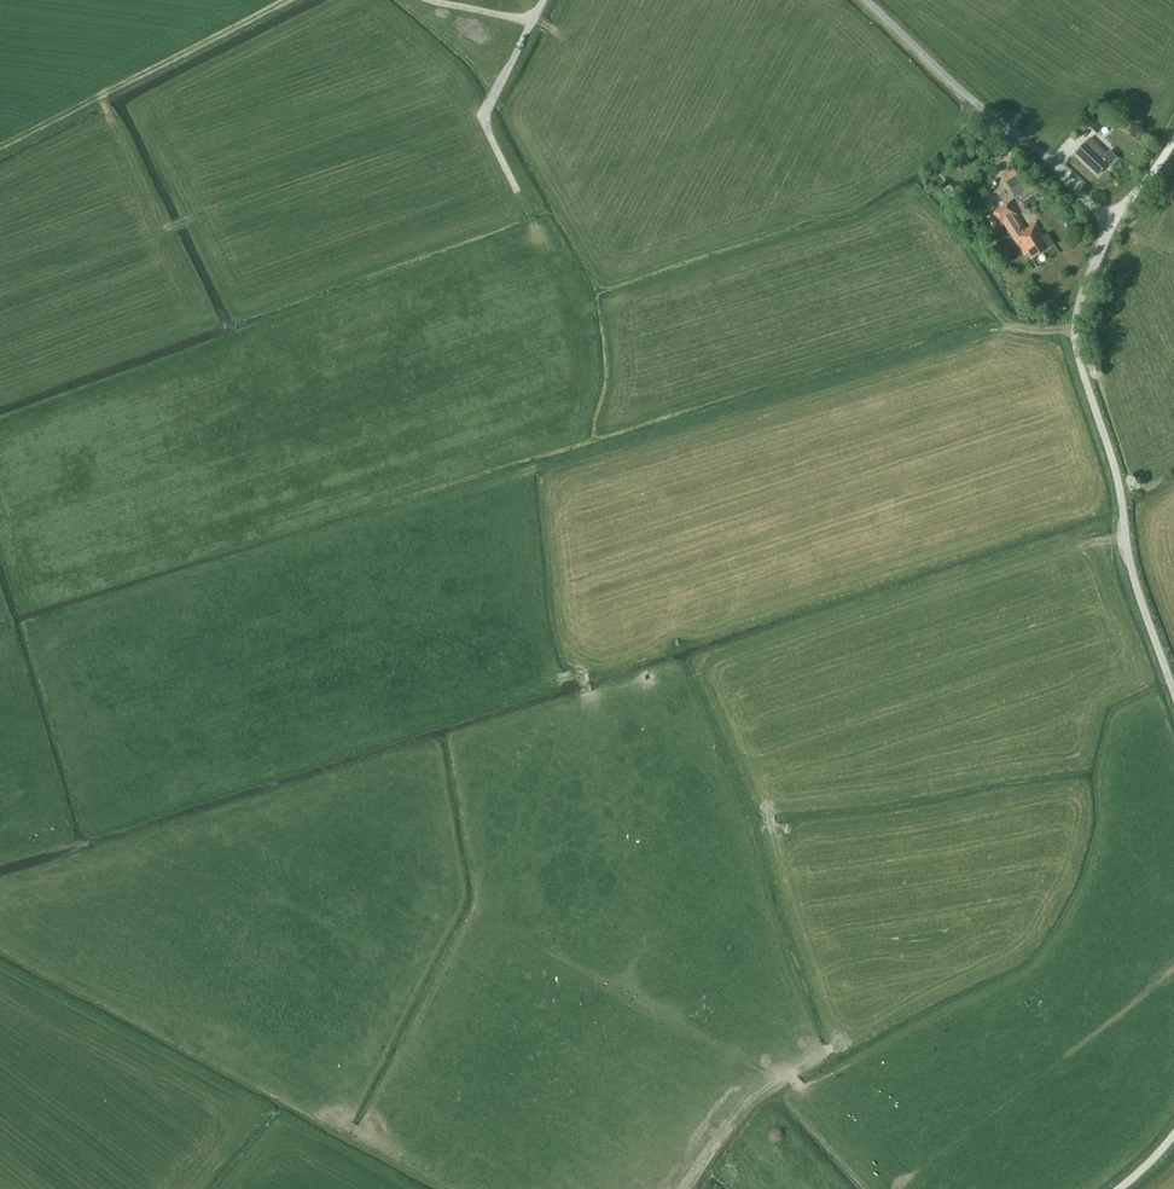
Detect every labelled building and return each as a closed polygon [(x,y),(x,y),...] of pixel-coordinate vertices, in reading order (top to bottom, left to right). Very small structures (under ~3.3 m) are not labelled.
[(1103,114),(1091,127),(1098,133),(1110,121),(1103,114)] [(1075,153),(1099,176),(1109,165),(1113,169),(1121,160),(1110,151),(1107,154),(1091,138),(1086,143),(1075,153)] [(1022,173),(1009,180),(1017,194),(1030,187),(1022,173)] [(1028,253),(1031,259),(1054,245),(1047,234),(1044,236),(1035,223),(1025,230),(1016,215),(1017,214),(1009,202),(987,217),(995,229),(1004,223),(1024,255),(1028,253)]
